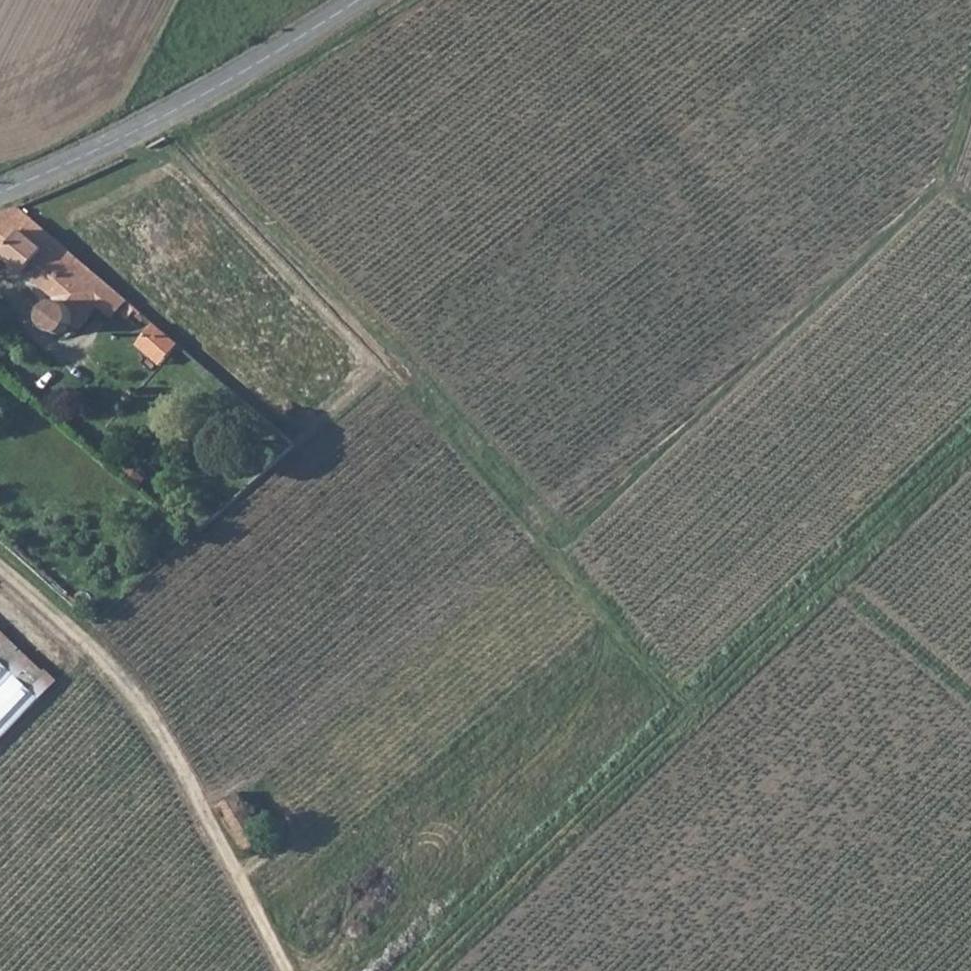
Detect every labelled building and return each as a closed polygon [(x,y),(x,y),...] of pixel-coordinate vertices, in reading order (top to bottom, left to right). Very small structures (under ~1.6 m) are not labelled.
[(108,282),(8,199),(0,203),(0,250),(51,291),(47,294),(42,298),(39,304),(37,310),(38,316),(41,322),(50,326),(58,328),(59,328),(65,325),(71,319),(75,322),(95,298),(108,282)] [(124,295),(108,282),(95,298),(110,311),(116,304),(124,295)] [(129,299),(124,295),(116,304),(127,314),(135,304),(129,299)] [(156,322),(138,344),(163,366),(182,343),(156,322)] [(49,706),(64,687),(12,636),(0,648),(0,655),(49,706)] [(49,706),(0,655),(0,756),(49,706)]
